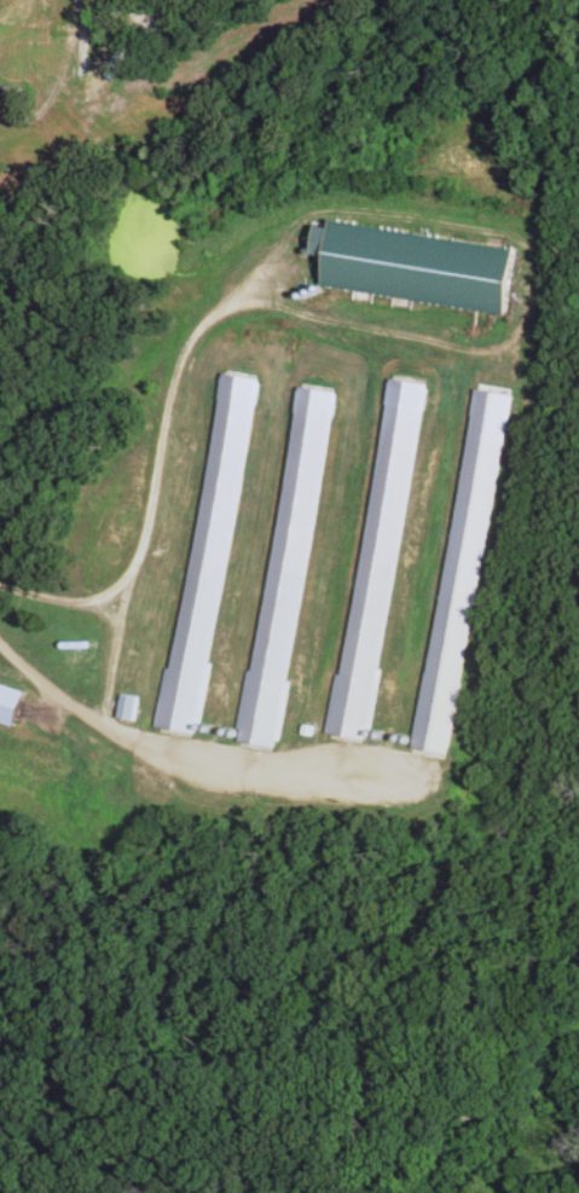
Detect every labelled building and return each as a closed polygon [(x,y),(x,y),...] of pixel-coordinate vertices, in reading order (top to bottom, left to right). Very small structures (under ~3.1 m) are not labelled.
[(321,288),(502,315),(512,249),(332,223),(331,229),(317,227),(313,258),(325,259),(321,288)] [(161,730),(198,736),(255,380),(218,374),(161,730)] [(420,385),(382,380),(331,737),(369,742),(420,385)] [(293,388),(240,744),(278,750),(331,394),(293,388)] [(414,750),(452,756),(503,400),(466,394),(414,750)]
